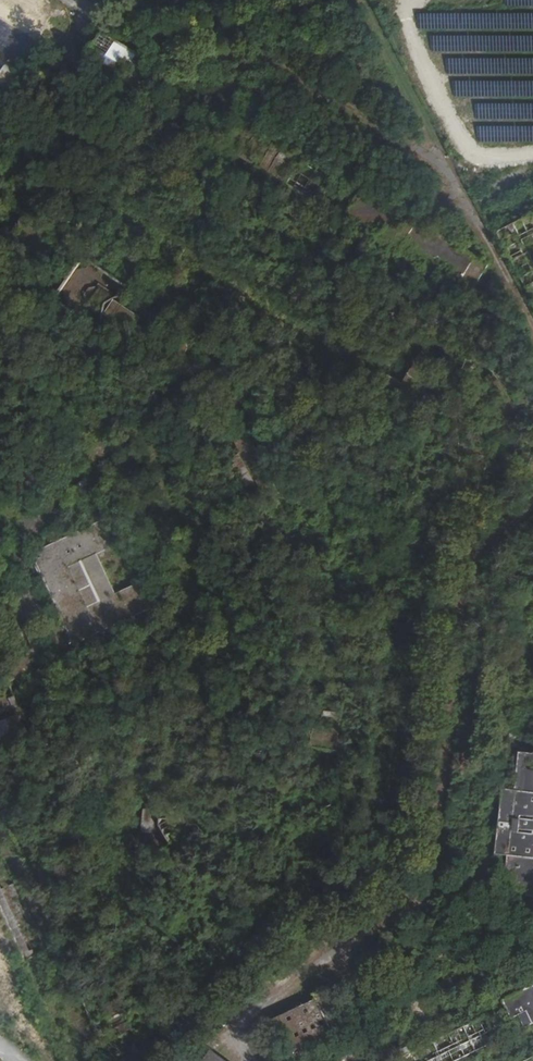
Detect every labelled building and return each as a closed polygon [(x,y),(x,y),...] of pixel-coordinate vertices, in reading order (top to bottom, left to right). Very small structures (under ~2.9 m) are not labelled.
[(147,63),(148,61),(105,33),(88,61),(132,88),(144,68),(145,66),(147,63)] [(319,203),(337,174),(297,149),(287,143),(244,116),(236,128),(231,137),(225,146),(294,188),(306,196),(319,203)] [(231,137),(236,128),(231,125),(226,134),(231,137)] [(297,149),(299,145),(289,139),(287,143),(297,149)] [(141,200),(155,178),(148,174),(144,181),(148,183),(138,199),(141,200)] [(489,264),(364,187),(356,200),(352,205),(345,218),(470,295),(489,264)] [(299,207),(306,196),(294,188),(287,200),(284,198),(282,202),(300,212),(302,209),(299,207)] [(322,208),(339,218),(342,212),(326,202),(322,208)] [(507,224),(514,221),(510,212),(503,216),(507,224)] [(21,266),(20,253),(0,254),(0,266),(21,266)] [(84,262),(83,260),(78,268),(57,299),(89,320),(93,313),(100,318),(104,312),(104,306),(107,301),(112,299),(116,293),(109,288),(114,280),(84,262)] [(165,308),(171,299),(157,291),(151,299),(165,308)] [(136,325),(142,316),(116,299),(108,311),(133,329),(136,325)] [(487,325),(492,313),(485,310),(480,322),(487,325)] [(178,339),(184,330),(174,323),(168,332),(178,339)] [(148,346),(154,337),(136,325),(133,329),(130,334),(148,346)] [(100,369),(104,362),(81,346),(76,352),(82,357),(94,365),(100,369)] [(446,359),(451,349),(446,347),(437,361),(442,364),(446,359)] [(462,367),(467,358),(451,349),(446,359),(462,367)] [(84,379),(94,365),(82,357),(73,371),(84,379)] [(468,380),(476,362),(467,358),(462,367),(458,375),(468,380)] [(154,390),(148,386),(138,378),(131,374),(126,381),(133,386),(143,393),(150,397),(154,390)] [(135,407),(143,393),(133,386),(124,400),(135,407)] [(209,486),(216,483),(205,458),(198,461),(201,467),(206,480),(209,486)] [(499,474),(503,463),(492,459),(488,471),(499,474)] [(190,487),(206,480),(201,467),(185,475),(190,487)] [(327,506),(338,500),(332,487),(331,488),(320,493),(327,506)] [(8,510),(0,491),(0,514),(8,510)] [(44,498),(38,493),(32,499),(38,504),(44,498)] [(313,499),(304,502),(307,512),(316,509),(313,499)] [(249,533),(246,527),(241,515),(238,509),(231,513),(233,519),(239,530),(242,537),(249,533)] [(246,527),(259,521),(254,509),(241,515),(246,527)] [(144,580),(117,593),(99,553),(126,541),(114,515),(86,527),(33,553),(75,643),(129,619),(156,606),(144,580)] [(223,538),(239,530),(233,519),(217,526),(223,538)] [(324,549),(333,547),(330,535),(320,538),(324,549)] [(198,550),(191,552),(193,559),(200,557),(198,550)] [(256,592),(264,588),(253,563),(245,567),(247,573),(253,586),(256,592)] [(238,593),(253,586),(247,573),(232,580),(238,593)] [(447,609),(448,600),(450,589),(443,588),(441,599),(440,599),(439,608),(447,609)] [(215,607),(208,608),(210,616),(217,614),(215,607)] [(190,661),(193,655),(184,649),(181,655),(190,661)] [(196,697),(199,674),(188,672),(184,695),(196,697)] [(331,685),(328,685),(329,675),(318,674),(320,680),(318,693),(329,695),(331,685)] [(267,704),(273,705),(276,677),(271,677),(269,685),(268,696),(267,704)] [(250,694),(268,696),(269,685),(252,683),(250,694)] [(21,721),(8,691),(0,695),(0,763),(31,749),(42,739),(37,730),(28,735),(24,726),(20,728),(17,722),(21,721)] [(259,757),(265,758),(269,731),(263,730),(262,738),(260,749),(259,757)] [(260,749),(262,738),(249,736),(245,735),(243,747),(260,749)] [(531,790),(532,770),(532,757),(526,756),(523,789),(531,790)] [(531,790),(523,789),(504,787),(499,836),(498,842),(497,853),(514,855),(510,887),(532,890),(532,770),(531,790)] [(161,790),(170,779),(160,771),(153,780),(161,790)] [(126,802),(120,805),(124,815),(131,812),(126,802)] [(156,813),(143,811),(142,828),(155,829),(156,813)] [(207,858),(216,848),(200,834),(192,843),(207,858)] [(138,837),(132,838),(137,850),(143,846),(143,845),(139,837),(138,837)] [(155,852),(162,841),(156,838),(155,838),(149,846),(149,847),(155,852)] [(209,866),(225,848),(220,844),(216,848),(207,858),(204,861),(209,866)] [(324,920),(318,928),(327,936),(333,928),(324,920)] [(319,942),(306,930),(298,939),(312,951),(319,942)] [(277,994),(296,971),(284,961),(264,983),(277,994)] [(204,995),(209,990),(203,985),(199,990),(204,995)] [(532,1025),(532,987),(504,1001),(515,1024),(523,1021),(527,1028),(532,1025)] [(335,1035),(349,1029),(330,989),(316,995),(318,1000),(276,1020),(295,1060),(297,1060),(338,1041),(335,1035)] [(489,1016),(411,1053),(409,1048),(403,1051),(406,1057),(403,1058),(405,1060),(459,1060),(472,1055),(470,1051),(476,1049),(477,1052),(501,1040),(489,1016)] [(363,1042),(326,1060),(373,1060),(363,1042)] [(212,1053),(206,1060),(224,1060),(212,1053)]
